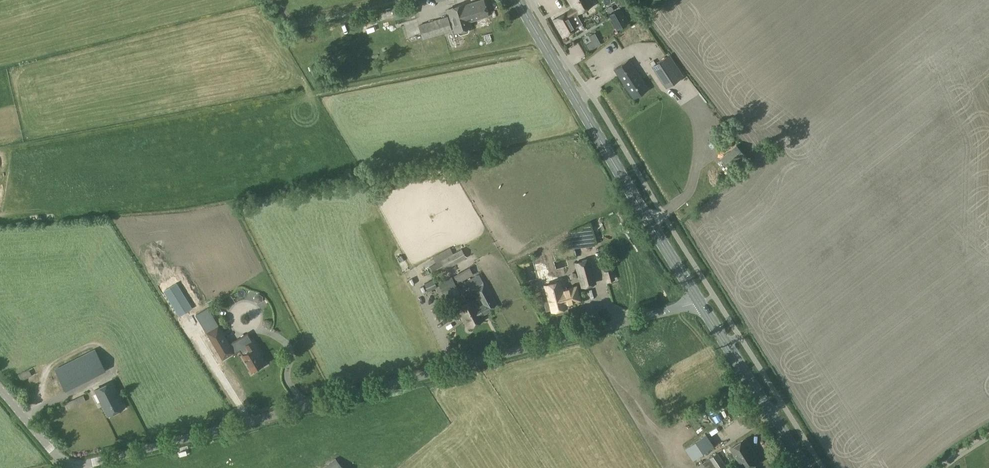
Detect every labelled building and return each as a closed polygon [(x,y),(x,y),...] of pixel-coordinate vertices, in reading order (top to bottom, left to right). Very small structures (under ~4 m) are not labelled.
[(483,0),(481,0),(464,5),(464,4),(448,8),(455,31),(457,31),(458,33),(461,34),(468,32),(469,29),(469,27),(470,27),(469,21),(488,15),(483,0)] [(553,20),(562,37),(577,28),(571,17),(593,4),(590,0),(568,0),(573,9),(568,12),(553,20)] [(617,29),(628,23),(620,8),(608,15),(617,29)] [(360,12),(352,15),(356,28),(364,25),(360,12)] [(447,16),(419,25),(423,38),(451,30),(447,16)] [(592,41),(587,44),(590,50),(601,44),(595,32),(589,36),(592,41)] [(667,60),(653,69),(667,89),(681,80),(667,60)] [(629,62),(617,69),(634,97),(647,88),(629,62)] [(573,224),(573,233),(584,232),(584,224),(573,224)] [(450,248),(433,257),(436,263),(440,261),(453,253),(450,248)] [(440,261),(442,266),(444,270),(466,257),(462,249),(453,253),(440,261)] [(589,260),(576,263),(582,286),(595,283),(589,260)] [(436,263),(432,265),(434,271),(442,266),(440,261),(436,263)] [(537,264),(534,269),(539,273),(543,267),(537,264)] [(470,267),(454,276),(458,283),(474,275),(470,267)] [(613,268),(604,271),(607,282),(616,280),(613,268)] [(479,274),(466,280),(471,291),(475,289),(482,302),(477,304),(483,315),(497,307),(479,274)] [(452,276),(438,283),(443,293),(457,286),(452,276)] [(434,279),(424,283),(428,292),(437,288),(434,279)] [(559,281),(540,286),(547,310),(551,309),(552,311),(566,307),(565,303),(580,299),(576,287),(562,290),(559,281)] [(192,307),(178,282),(166,289),(180,314),(192,307)] [(474,299),(457,308),(468,328),(484,319),(483,315),(477,304),(474,299)] [(218,325),(207,332),(218,352),(230,345),(218,325)] [(18,329),(24,341),(30,339),(25,326),(18,329)] [(247,352),(242,355),(251,370),(253,369),(254,372),(264,366),(262,364),(264,363),(259,355),(261,353),(253,340),(244,346),(247,352)] [(95,349),(78,358),(88,379),(90,378),(105,370),(95,349)] [(29,361),(15,367),(17,373),(32,367),(29,361)] [(111,382),(96,390),(109,415),(115,411),(117,413),(122,410),(122,408),(124,407),(111,382)] [(83,395),(73,399),(76,405),(85,401),(83,395)] [(86,410),(92,425),(104,420),(97,405),(86,410)] [(706,435),(688,448),(695,458),(713,445),(706,435)] [(731,447),(745,467),(748,467),(760,460),(746,438),(731,447)] [(699,466),(700,467),(726,467),(728,467),(718,453),(699,466)] [(334,459),(323,467),(341,467),(334,459)]
